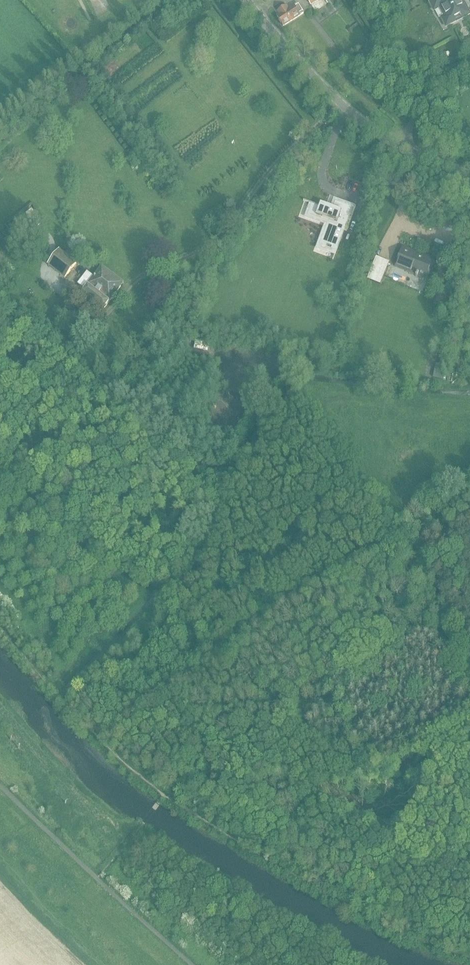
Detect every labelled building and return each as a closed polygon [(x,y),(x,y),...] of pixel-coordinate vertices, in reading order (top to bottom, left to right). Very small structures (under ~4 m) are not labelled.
[(469,14),(463,0),(431,0),(429,1),(434,10),(439,7),(444,16),(441,17),(446,26),(456,21),(454,17),(460,13),(462,18),(469,14)] [(283,25),(303,13),(297,3),(288,9),(286,5),(277,11),(279,14),(277,16),(283,25)] [(349,208),(333,199),(328,208),(309,197),(302,208),(321,219),(310,239),(326,247),(337,229),(334,227),(338,222),(341,223),(349,208)] [(426,254),(425,257),(412,252),(412,250),(403,247),(396,266),(425,277),(433,257),(426,254)] [(77,263),(69,257),(73,252),(68,248),(64,252),(60,249),(47,264),(64,278),(77,263)] [(376,257),(367,279),(380,284),(389,262),(376,257)] [(105,309),(125,283),(103,265),(94,276),(87,271),(77,284),(85,290),(84,292),(105,309)]
